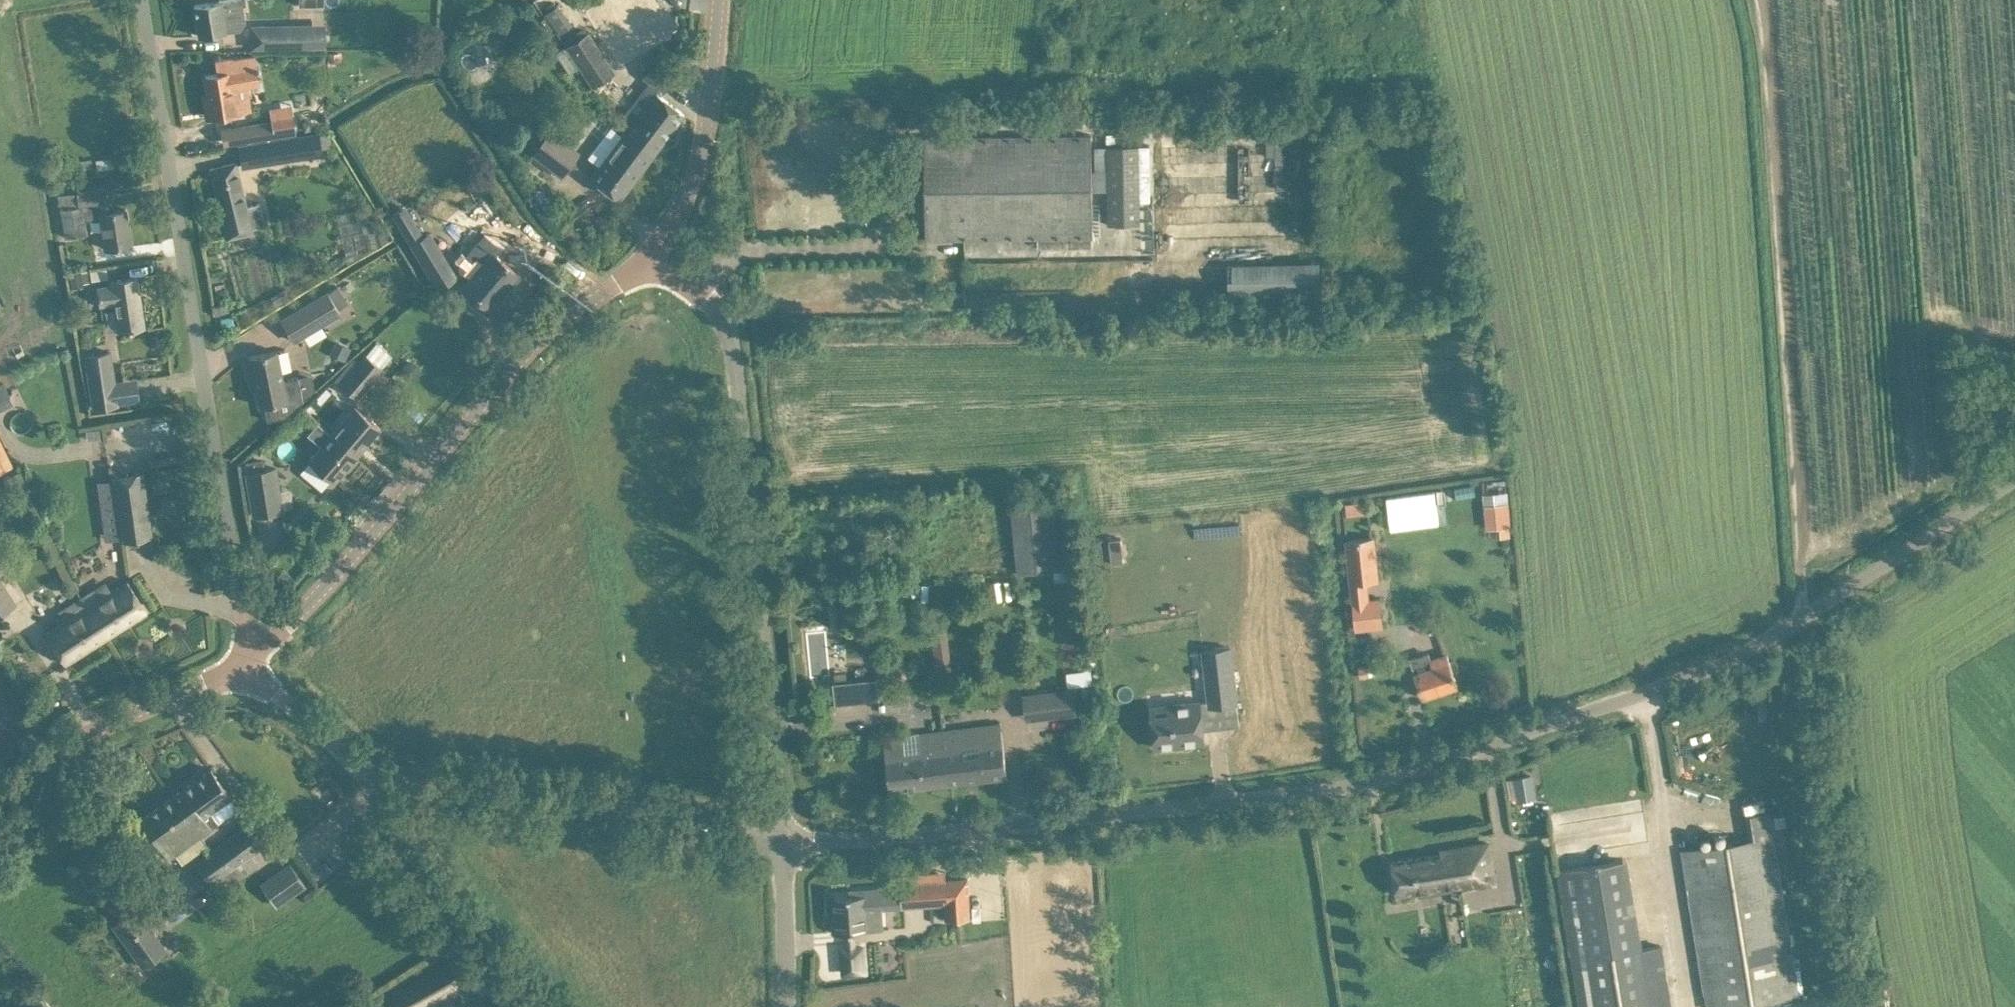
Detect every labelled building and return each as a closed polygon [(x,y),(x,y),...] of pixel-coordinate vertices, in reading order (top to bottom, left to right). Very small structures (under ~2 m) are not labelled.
[(243,21),(239,0),(215,0),(194,4),(199,35),(239,29),(243,21)] [(556,3),(544,12),(558,32),(571,23),(556,3)] [(251,31),(251,47),(306,47),(306,20),(284,21),(284,31),(251,31)] [(555,50),(568,72),(578,65),(592,85),(614,70),(588,28),(555,50)] [(338,52),(329,52),(329,60),(338,60),(338,52)] [(240,112),(240,111),(251,110),(247,85),(260,83),(258,70),(259,70),(259,66),(257,66),(255,54),(233,58),(233,57),(215,59),(217,73),(205,75),(212,116),(240,112)] [(656,56),(641,76),(661,92),(677,71),(656,56)] [(684,112),(655,91),(637,114),(629,108),(615,128),(651,155),(684,112)] [(271,120),(242,125),(245,140),(295,132),(293,118),(292,113),(271,117),(271,120)] [(651,155),(615,128),(611,125),(588,156),(599,164),(590,176),(619,198),(651,155)] [(1267,161),(1284,160),(1283,129),(1266,129),(1267,161)] [(533,153),(562,174),(578,152),(550,130),(533,153)] [(319,131),(239,143),(242,166),(303,157),(302,153),(322,150),(319,131)] [(1107,222),(1141,221),(1139,143),(1092,143),(1091,134),(925,136),(926,238),(1093,236),(1092,187),(1107,187),(1107,222)] [(113,158),(96,160),(97,170),(115,168),(113,158)] [(91,159),(77,161),(79,171),(93,169),(91,159)] [(252,231),(251,228),(264,225),(259,202),(246,206),(235,162),(210,167),(227,237),(252,231)] [(87,232),(85,218),(100,215),(105,248),(131,244),(125,208),(113,210),(109,186),(57,194),(63,235),(87,232)] [(391,210),(438,287),(455,277),(428,232),(424,235),(404,202),(391,210)] [(377,217),(366,220),(369,232),(380,229),(377,217)] [(362,251),(345,255),(347,263),(362,255),(362,251)] [(463,286),(472,293),(487,306),(516,272),(492,252),(463,286)] [(334,258),(327,261),(331,268),(338,264),(334,258)] [(1227,260),(1228,290),(1319,289),(1320,258),(1227,260)] [(81,273),(70,275),(72,287),(83,286),(81,273)] [(114,301),(118,329),(144,325),(137,275),(110,279),(111,284),(97,286),(100,304),(114,301)] [(280,317),(294,341),(341,313),(338,308),(348,302),(338,285),(328,291),(327,289),(280,317)] [(228,311),(226,302),(213,306),(215,314),(228,311)] [(276,349),(245,356),(249,375),(251,384),(255,383),(259,404),(263,403),(266,418),(283,415),(286,412),(302,398),(297,376),(282,379),(276,349)] [(87,354),(94,405),(115,402),(108,351),(87,354)] [(340,383),(356,397),(382,367),(381,366),(365,353),(340,383)] [(14,403),(3,381),(0,383),(0,410),(14,403)] [(355,404),(331,432),(357,454),(380,426),(355,404)] [(317,419),(306,432),(321,444),(308,460),(334,481),(357,454),(331,432),(317,419)] [(247,471),(254,514),(282,509),(274,466),(247,471)] [(153,535),(143,470),(110,475),(120,540),(153,535)] [(16,471),(3,477),(10,492),(23,486),(16,471)] [(156,474),(158,486),(169,484),(167,472),(156,474)] [(1064,497),(1011,503),(1017,568),(1071,564),(1064,497)] [(1507,502),(1484,504),(1486,527),(1509,525),(1507,502)] [(1121,536),(1109,538),(1109,541),(1111,556),(1111,561),(1123,560),(1121,536)] [(1377,579),(1373,537),(1347,540),(1356,627),(1382,625),(1379,598),(1367,600),(1365,580),(1377,579)] [(16,603),(0,578),(0,613),(16,603)] [(127,580),(86,606),(106,637),(147,611),(127,580)] [(106,637),(86,606),(45,632),(65,663),(106,637)] [(844,669),(844,640),(828,641),(828,627),(805,627),(806,670),(844,669)] [(947,628),(931,630),(936,669),(951,667),(947,628)] [(1231,646),(1203,650),(1209,705),(1237,702),(1231,646)] [(1414,672),(1416,677),(1422,696),(1458,684),(1447,653),(1430,659),(1428,650),(1410,656),(1415,672),(1414,672)] [(1093,686),(1081,688),(1083,698),(1094,696),(1093,686)] [(1072,688),(1036,692),(1040,717),(1075,713),(1072,688)] [(1152,705),(1151,705),(1155,746),(1205,740),(1201,700),(1171,703),(1171,707),(1152,709),(1152,706),(1152,705)] [(884,737),(891,789),(1007,775),(1001,721),(952,727),(952,729),(884,737)] [(211,767),(171,796),(200,835),(218,821),(210,810),(231,795),(211,767)] [(1530,775),(1516,777),(1519,796),(1533,794),(1530,775)] [(200,835),(171,796),(140,818),(169,858),(200,835)] [(1544,807),(1535,808),(1536,817),(1546,816),(1544,807)] [(1708,1006),(1717,1006),(1798,994),(1769,812),(1748,815),(1751,839),(1683,850),(1708,1006)] [(1784,813),(1774,814),(1776,824),(1785,823),(1784,813)] [(247,824),(215,847),(230,868),(262,845),(247,824)] [(1441,850),(1441,852),(1392,860),(1397,894),(1416,891),(1417,894),(1495,881),(1488,842),(1441,850)] [(230,868),(215,847),(195,861),(210,882),(230,868)] [(1544,851),(1532,852),(1534,865),(1545,864),(1544,851)] [(1561,890),(1580,1006),(1671,1006),(1661,944),(1638,948),(1623,859),(1558,870),(1561,890)] [(261,882),(276,904),(304,884),(289,863),(261,882)] [(946,903),(947,919),(971,917),(968,877),(901,882),(902,906),(946,903)] [(849,894),(835,895),(837,931),(867,929),(883,928),(883,925),(886,922),(885,911),(882,909),(882,907),(881,887),(849,889),(849,894)] [(166,947),(137,905),(114,922),(143,963),(166,947)] [(400,1006),(426,1006),(485,974),(471,949),(392,993),(400,1006)]
